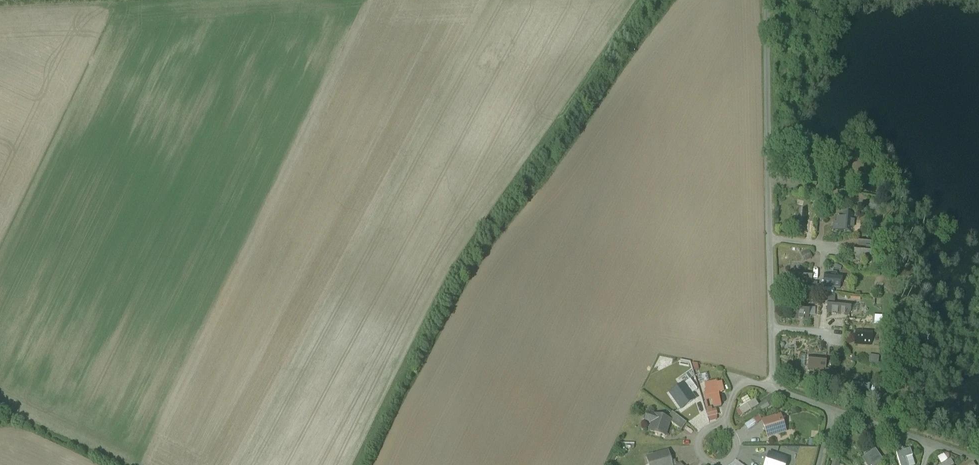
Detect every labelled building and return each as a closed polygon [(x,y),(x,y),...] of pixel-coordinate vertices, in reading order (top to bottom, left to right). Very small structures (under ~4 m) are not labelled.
[(845,158),(828,156),(826,169),(843,171),(845,158)] [(808,213),(796,212),(795,229),(806,231),(808,213)] [(854,215),(842,214),(840,224),(833,224),(833,231),(852,233),(854,215)] [(876,240),(860,238),(859,247),(872,248),(876,249),(876,240)] [(872,248),(859,247),(855,246),(854,260),(871,261),(872,251),(873,251),(874,250),(872,250),(872,248)] [(813,274),(795,272),(794,284),(812,285),(813,274)] [(842,275),(825,273),(824,286),(841,287),(842,275)] [(851,303),(828,301),(827,313),(850,316),(851,303)] [(809,306),(793,305),(792,318),(809,319),(809,306)] [(872,331),(856,330),(855,343),(872,344),(872,331)] [(827,358),(809,356),(808,369),(826,370),(827,358)] [(424,370),(419,381),(428,386),(433,374),(424,370)] [(870,382),(853,380),(852,394),(869,395),(870,382)] [(690,382),(684,386),(691,396),(697,392),(690,382)] [(715,382),(708,384),(709,385),(705,386),(706,395),(704,395),(705,401),(712,399),(714,410),(720,408),(718,395),(723,393),(721,385),(717,386),(717,385),(716,385),(715,382)] [(684,386),(671,396),(681,410),(694,402),(691,396),(684,386)] [(754,402),(740,411),(743,416),(758,407),(754,402)] [(706,411),(708,418),(717,416),(716,411),(712,412),(711,410),(706,411)] [(687,424),(672,413),(667,421),(670,422),(670,423),(681,431),(687,424)] [(667,421),(648,415),(646,420),(653,423),(650,432),(665,437),(670,423),(670,422),(667,421)] [(781,418),(763,423),(768,439),(786,432),(781,418)] [(754,420),(745,426),(748,431),(758,425),(754,420)] [(902,447),(895,450),(900,464),(908,464),(906,459),(903,452),(902,447)] [(867,456),(869,460),(865,463),(866,464),(881,464),(884,463),(875,450),(867,456)] [(910,450),(903,452),(906,459),(913,457),(910,450)] [(655,457),(647,459),(649,464),(671,464),(671,463),(673,462),(672,457),(669,458),(668,453),(655,457)] [(769,456),(766,464),(786,464),(787,462),(769,456)]
